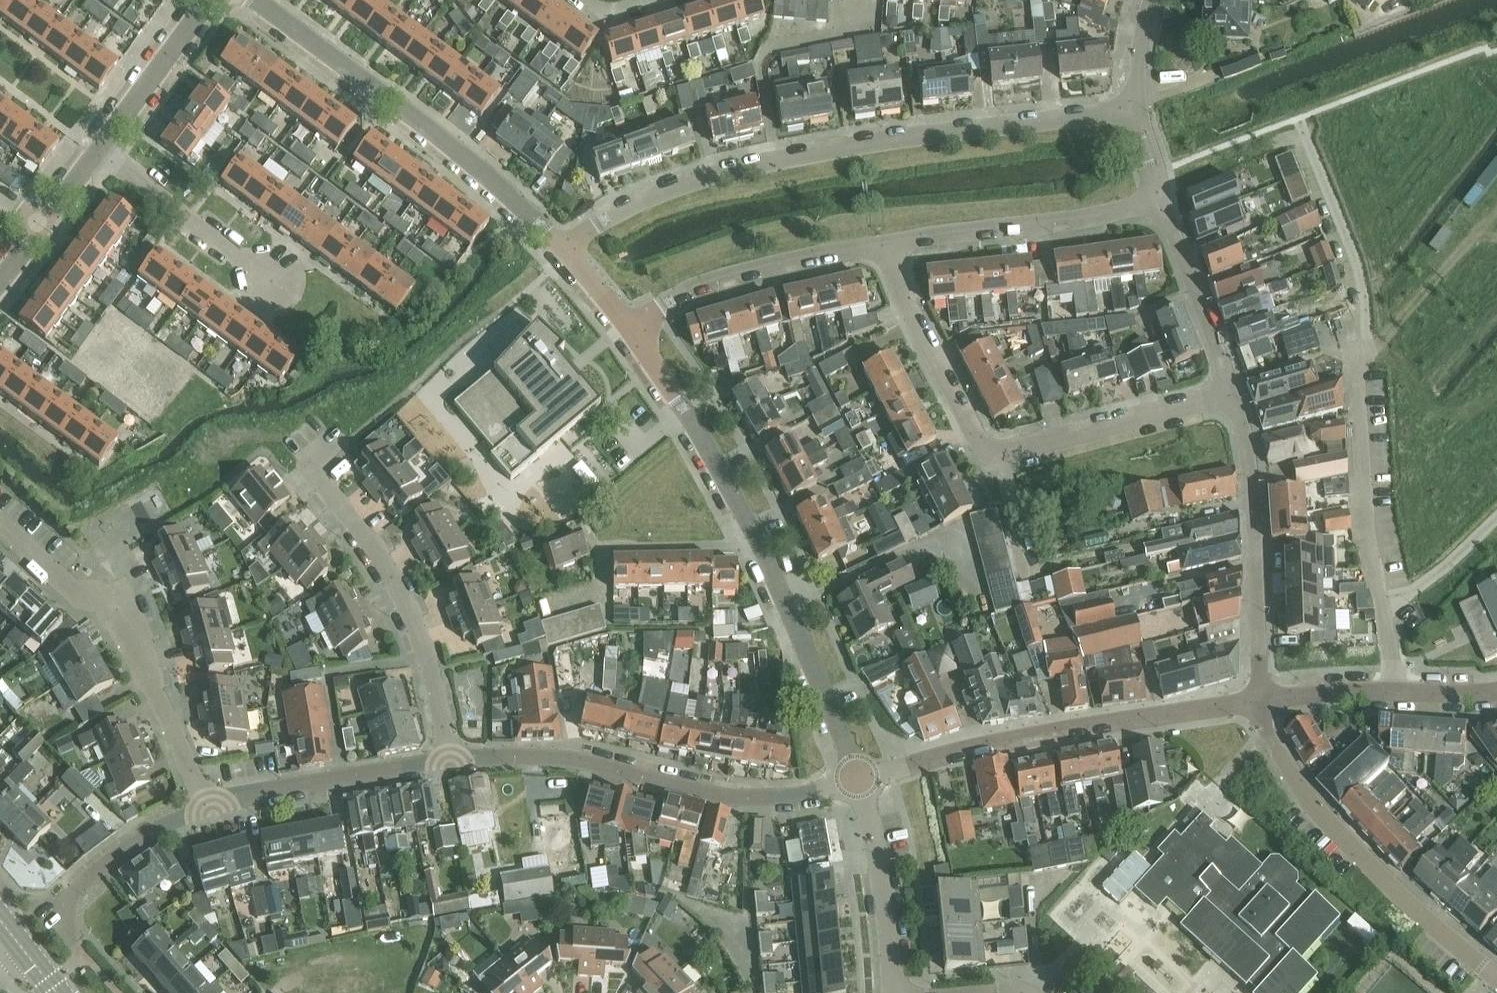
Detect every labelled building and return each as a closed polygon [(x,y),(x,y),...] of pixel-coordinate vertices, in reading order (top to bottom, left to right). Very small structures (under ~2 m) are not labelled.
[(1,17),(14,0),(0,0),(0,16),(1,17)] [(1,17),(21,32),(40,6),(31,0),(14,0),(1,17)] [(99,7),(90,0),(88,0),(82,9),(92,16),(99,7)] [(102,3),(112,11),(119,2),(117,0),(104,0),(102,3)] [(326,2),(345,17),(357,0),(327,0),(326,2)] [(345,17),(364,31),(383,6),(376,0),(357,0),(345,17)] [(478,8),(486,14),(494,3),(489,0),(483,0),(478,8)] [(516,13),(525,0),(499,0),(516,13)] [(516,13),(537,28),(554,5),(548,0),(525,0),(516,13)] [(726,0),(723,0),(701,7),(710,35),(735,27),(726,0)] [(735,27),(764,18),(758,0),(726,0),(735,27)] [(784,0),(773,0),(772,18),(783,19),(784,0)] [(783,19),(793,20),(794,0),(784,0),(783,19)] [(793,20),(804,20),(806,0),(794,0),(793,20)] [(804,20),(815,21),(816,0),(814,0),(806,0),(804,20)] [(827,1),(816,0),(815,21),(826,22),(827,1)] [(1010,35),(1015,84),(1040,81),(1036,47),(1046,46),(1045,39),(1042,6),(1041,6),(1041,2),(1031,0),(1029,0),(1033,32),(1010,35)] [(1103,10),(1107,0),(1077,0),(1103,10)] [(42,3),(40,6),(21,32),(40,46),(59,20),(49,13),(51,10),(42,3)] [(896,5),(886,4),(885,19),(895,19),(896,5)] [(1042,6),(1045,39),(1056,38),(1052,4),(1042,6)] [(554,5),(537,28),(558,44),(576,21),(554,5)] [(1241,6),(1206,5),(1206,6),(1205,6),(1204,20),(1206,20),(1205,30),(1226,31),(1225,39),(1250,40),(1251,6),(1241,6)] [(383,6),(364,31),(384,46),(403,20),(383,6)] [(923,7),(913,6),(911,20),(921,21),(923,7)] [(109,15),(99,7),(92,16),(103,24),(109,15)] [(701,7),(676,15),(685,43),(710,35),(701,7)] [(949,9),(939,8),(938,22),(948,23),(949,9)] [(1109,21),(1077,8),(1078,20),(1105,31),(1109,21)] [(133,26),(140,17),(129,9),(122,18),(133,26)] [(457,29),(464,19),(457,10),(448,16),(457,29)] [(507,13),(498,24),(507,30),(515,19),(507,13)] [(676,15),(650,23),(659,51),(685,43),(676,15)] [(1010,35),(998,36),(987,38),(984,16),(973,17),(974,29),(973,29),(973,33),(977,56),(988,55),(991,87),(1015,84),(1010,35)] [(61,17),(59,20),(40,46),(59,60),(78,35),(68,28),(71,24),(61,17)] [(472,31),(464,19),(457,29),(463,38),(472,31)] [(403,20),(384,46),(403,60),(422,35),(403,20)] [(576,21),(558,44),(568,51),(564,57),(570,61),(562,71),(571,78),(582,62),(580,60),(597,37),(576,21)] [(122,39),(129,30),(119,22),(112,31),(122,39)] [(650,23),(626,31),(635,59),(636,64),(640,77),(645,93),(656,90),(651,73),(649,74),(647,67),(662,62),(659,51),(650,23)] [(528,28),(520,40),(528,46),(536,35),(528,28)] [(741,46),(750,43),(746,29),(737,32),(741,46)] [(973,33),(973,29),(962,30),(965,57),(977,56),(973,33)] [(626,31),(603,38),(611,65),(609,65),(612,72),(610,72),(615,86),(624,83),(620,68),(625,67),(623,62),(635,59),(626,31)] [(941,54),(938,31),(931,31),(929,53),(940,55),(941,54)] [(946,31),(938,31),(941,54),(951,51),(946,31)] [(80,32),(78,35),(59,60),(78,75),(97,49),(88,42),(90,39),(80,32)] [(912,33),(902,34),(905,57),(916,55),(912,33)] [(422,35),(403,60),(422,74),(441,49),(422,35)] [(240,77),(259,51),(239,37),(220,62),(240,77)] [(711,40),(719,63),(728,59),(721,37),(711,40)] [(877,38),(865,39),(877,110),(879,110),(880,113),(900,111),(899,107),(901,107),(896,70),(884,72),(877,38)] [(877,110),(865,39),(852,40),(858,76),(846,78),(851,114),(854,113),(854,117),(874,114),(874,111),(877,110)] [(493,60),(500,52),(489,44),(483,53),(493,60)] [(550,44),(542,55),(549,61),(558,50),(550,44)] [(1104,44),(1081,47),(1084,76),(1107,73),(1104,44)] [(696,45),(686,48),(690,61),(700,58),(696,45)] [(100,46),(97,49),(78,75),(98,89),(97,89),(98,90),(118,64),(117,63),(117,64),(107,56),(109,53),(100,46)] [(1287,57),(1283,46),(1268,51),(1271,62),(1287,57)] [(1084,76),(1081,47),(1056,50),(1060,79),(1084,76)] [(461,63),(441,49),(422,74),(442,89),(461,63)] [(807,50),(791,53),(794,65),(809,63),(807,50)] [(259,51),(240,77),(259,91),(278,66),(259,51)] [(500,52),(493,60),(504,68),(510,59),(500,52)] [(661,56),(665,69),(675,66),(671,53),(661,56)] [(794,65),(791,53),(779,55),(781,67),(794,65)] [(1262,66),(1257,53),(1219,66),(1224,80),(1262,66)] [(461,63),(442,89),(461,103),(480,78),(461,63)] [(969,70),(954,71),(953,63),(943,65),(947,100),(972,97),(969,70)] [(755,78),(751,64),(729,72),(733,85),(755,78)] [(947,100),(943,65),(917,68),(921,104),(947,100)] [(297,80),(278,66),(259,91),(278,106),(297,80)] [(538,82),(524,71),(508,92),(522,103),(538,82)] [(228,94),(234,84),(223,76),(217,85),(228,94)] [(480,78),(461,103),(480,118),(499,92),(480,78)] [(297,80),(278,106),(298,120),(317,95),(297,80)] [(688,84),(689,85),(694,109),(707,106),(701,81),(688,84)] [(806,122),(831,118),(825,84),(799,88),(806,122)] [(189,104),(215,123),(229,103),(204,85),(189,104)] [(694,109),(689,85),(676,88),(681,112),(694,109)] [(806,122),(799,88),(774,93),(781,127),(806,122)] [(555,106),(561,98),(549,89),(543,97),(555,106)] [(336,109),(317,95),(298,120),(317,135),(336,109)] [(238,97),(232,106),(243,114),(250,105),(238,97)] [(571,105),(561,98),(555,106),(556,107),(555,108),(569,119),(570,118),(583,129),(587,107),(571,105)] [(646,117),(655,113),(649,98),(641,101),(646,117)] [(754,100),(729,106),(737,141),(753,137),(752,133),(761,131),(754,100)] [(18,115),(0,101),(0,139),(18,115)] [(189,104),(175,124),(200,143),(215,123),(189,104)] [(737,141),(729,106),(705,111),(712,143),(721,141),(722,144),(737,141)] [(536,113),(528,123),(506,107),(492,126),(501,133),(496,140),(518,156),(545,120),(536,113)] [(587,107),(583,129),(583,132),(595,135),(596,127),(614,121),(610,111),(609,109),(587,107)] [(610,111),(614,121),(616,126),(624,123),(618,108),(610,111)] [(336,109),(317,135),(337,149),(356,123),(336,109)] [(260,130),(267,121),(257,113),(250,122),(260,130)] [(0,139),(0,145),(7,151),(9,147),(19,155),(38,129),(18,115),(0,139)] [(545,120),(518,156),(542,174),(547,168),(556,174),(570,155),(548,138),(556,128),(545,120)] [(662,158),(693,147),(683,120),(652,131),(662,158)] [(267,121),(260,130),(271,138),(278,129),(267,121)] [(175,124),(160,144),(193,168),(200,160),(192,154),(200,143),(175,124)] [(249,141),(248,143),(257,149),(265,139),(245,124),(238,133),(249,141)] [(38,129),(19,155),(16,158),(26,165),(28,162),(38,169),(39,170),(58,144),(57,143),(38,129)] [(662,158),(652,131),(621,142),(631,169),(662,158)] [(372,175),(391,150),(372,136),(353,161),(372,175)] [(299,159),(306,149),(295,141),(288,151),(299,159)] [(621,142),(589,153),(599,181),(631,169),(621,142)] [(216,155),(227,163),(233,154),(223,146),(216,155)] [(306,149),(299,159),(310,166),(316,157),(306,149)] [(411,164),(391,150),(372,175),(392,190),(411,164)] [(227,163),(216,155),(210,164),(220,171),(227,163)] [(289,172),(296,163),(287,155),(280,164),(289,172)] [(240,197),(259,172),(249,165),(240,158),(237,161),(221,183),(240,197)] [(308,171),(296,163),(289,172),(301,180),(308,171)] [(411,164),(392,190),(411,204),(430,179),(411,164)] [(1282,183),(1301,176),(1296,164),(1278,172),(1282,183)] [(1473,192),(1486,202),(1496,188),(1496,171),(1493,167),(1473,192)] [(0,180),(0,181),(10,188),(16,179),(6,171),(0,180)] [(259,172),(240,197),(259,212),(278,186),(259,172)] [(1305,186),(1301,176),(1282,183),(1286,193),(1305,186)] [(1188,220),(1238,200),(1230,178),(1185,196),(1193,216),(1188,218),(1188,220)] [(430,179),(411,204),(431,219),(450,193),(430,179)] [(354,200),(361,191),(351,183),(344,192),(354,200)] [(328,201),(335,191),(324,184),(318,193),(328,201)] [(298,201),(278,186),(259,212),(279,226),(298,201)] [(335,191),(328,201),(339,209),(346,200),(335,191)] [(361,191),(354,200),(365,208),(372,199),(361,191)] [(450,193),(431,219),(450,233),(469,208),(450,193)] [(108,200),(94,219),(120,238),(127,228),(129,229),(136,219),(108,199),(108,200)] [(1238,201),(1238,200),(1188,220),(1196,241),(1245,222),(1237,201),(1238,201)] [(317,215),(298,201),(279,226),(298,241),(317,215)] [(1290,213),(1300,236),(1321,226),(1310,203),(1290,213)] [(469,208),(450,233),(469,248),(488,222),(469,208)] [(367,229),(374,220),(363,212),(357,221),(367,229)] [(393,229),(400,220),(389,212),(382,221),(393,229)] [(1300,236),(1290,213),(1275,220),(1286,243),(1300,236)] [(336,230),(317,215),(298,241),(317,255),(336,230)] [(94,219),(79,239),(105,258),(113,248),(114,249),(121,239),(120,238),(94,219)] [(384,228),(374,220),(367,229),(378,237),(384,228)] [(400,220),(393,229),(403,236),(410,227),(400,220)] [(336,230),(317,255),(337,270),(356,244),(336,230)] [(79,239),(64,260),(90,278),(98,268),(99,269),(106,259),(105,258),(79,239)] [(144,240),(136,250),(146,258),(154,248),(144,240)] [(432,258),(439,249),(427,240),(421,249),(432,258)] [(405,258),(412,249),(402,241),(395,251),(405,258)] [(1144,276),(1160,274),(1156,241),(1130,245),(1135,278),(1139,301),(1147,299),(1144,276)] [(1210,276),(1258,258),(1255,250),(1245,254),(1244,250),(1235,254),(1229,242),(1201,254),(1210,276)] [(375,259),(356,244),(337,270),(356,284),(375,259)] [(1316,270),(1334,263),(1327,244),(1308,251),(1316,270)] [(1135,278),(1130,245),(1104,249),(1109,281),(1114,313),(1123,311),(1119,280),(1135,278)] [(423,257),(412,249),(405,258),(416,267),(423,257)] [(449,256),(439,249),(432,258),(442,265),(449,256)] [(1104,249),(1079,252),(1088,308),(1097,307),(1094,283),(1109,281),(1104,249)] [(146,258),(136,250),(127,262),(137,270),(146,258)] [(158,252),(157,251),(137,279),(146,286),(148,284),(158,292),(177,266),(158,252)] [(1088,308),(1079,252),(1053,256),(1054,262),(1042,263),(1045,288),(1058,287),(1058,289),(1075,286),(1078,310),(1088,308)] [(394,273),(375,259),(356,284),(375,299),(394,273)] [(1045,288),(1042,263),(1029,265),(1029,259),(1003,262),(1007,295),(1009,318),(1019,317),(1016,294),(1032,292),(1032,290),(1045,288)] [(90,278),(64,260),(49,280),(75,298),(83,288),(84,289),(92,280),(90,278)] [(1007,295),(1003,262),(977,265),(981,298),(983,321),(993,320),(991,296),(1007,295)] [(977,265),(952,267),(958,323),(959,334),(968,330),(966,299),(981,298),(977,265)] [(1335,265),(1322,269),(1328,290),(1341,286),(1335,265)] [(177,266),(158,292),(157,294),(166,301),(168,299),(178,307),(198,281),(177,266)] [(958,323),(952,267),(926,270),(929,303),(946,301),(949,324),(958,323)] [(1246,267),(1207,282),(1216,304),(1284,282),(1283,279),(1255,290),(1246,267)] [(394,273),(375,299),(395,313),(414,288),(394,273)] [(859,275),(834,280),(840,310),(845,334),(855,332),(877,326),(875,314),(851,320),(849,311),(866,307),(859,275)] [(49,280),(34,300),(60,319),(68,308),(69,309),(77,300),(75,298),(49,280)] [(114,280),(107,290),(117,297),(124,288),(114,280)] [(840,310),(834,280),(809,286),(815,317),(822,352),(846,341),(845,334),(829,337),(824,314),(840,310)] [(198,281),(178,307),(177,309),(187,316),(188,314),(198,322),(218,296),(198,281)] [(1284,282),(1216,304),(1224,324),(1261,309),(1256,298),(1286,287),(1284,282)] [(815,317),(809,286),(782,292),(784,297),(789,321),(798,362),(808,359),(805,343),(803,344),(798,320),(815,317)] [(1332,315),(1343,312),(1349,310),(1343,287),(1325,292),(1332,315)] [(117,297),(107,290),(98,302),(108,309),(117,297)] [(771,295),(745,302),(754,333),(761,355),(770,353),(763,330),(780,325),(779,323),(789,321),(784,297),(772,300),(771,295)] [(218,296),(198,322),(197,324),(207,331),(208,329),(218,337),(238,311),(218,296)] [(135,323),(142,313),(123,298),(116,307),(125,314),(125,315),(135,323)] [(60,319),(34,300),(19,320),(19,319),(18,320),(44,340),(53,328),(55,329),(62,320),(60,319)] [(745,302),(721,309),(736,362),(745,360),(738,337),(754,333),(745,302)] [(1189,332),(1180,308),(1156,317),(1166,341),(1189,332)] [(696,316),(696,318),(686,321),(693,346),(704,343),(705,348),(721,343),(731,378),(740,375),(736,362),(721,309),(696,316)] [(238,311),(218,337),(217,339),(227,346),(228,344),(238,352),(258,326),(238,311)] [(1135,327),(1131,311),(1104,318),(1108,334),(1135,327)] [(142,313),(135,323),(146,331),(154,321),(142,313)] [(1075,322),(1077,322),(1076,316),(1064,317),(1065,323),(1040,326),(1044,339),(1076,336),(1076,335),(1075,322)] [(1260,318),(1231,329),(1238,349),(1267,338),(1268,339),(1299,327),(1295,316),(1264,328),(1260,318)] [(78,331),(88,338),(95,328),(85,321),(78,331)] [(1077,322),(1075,322),(1076,335),(1076,336),(1086,335),(1085,321),(1077,322)] [(600,406),(558,356),(563,350),(536,325),(493,371),(453,405),(494,453),(490,456),(510,481),(598,407),(600,406)] [(258,326),(238,352),(237,354),(247,361),(248,359),(258,367),(278,342),(258,326)] [(1034,348),(1041,344),(1035,326),(1027,327),(1032,347),(1033,347),(1034,348)] [(1000,340),(1027,339),(1026,327),(999,329),(1000,340)] [(1319,349),(1313,330),(1281,340),(1287,359),(1319,349)] [(88,338),(78,331),(69,343),(79,350),(88,338)] [(28,350),(36,339),(25,332),(18,342),(28,350)] [(977,332),(954,344),(961,357),(960,357),(971,379),(1000,364),(994,352),(1001,348),(996,339),(984,345),(977,332)] [(1189,332),(1166,341),(1175,364),(1198,355),(1189,332)] [(175,352),(182,343),(172,335),(165,345),(175,352)] [(1131,345),(1134,353),(1149,347),(1143,337),(1131,345)] [(47,348),(36,339),(28,350),(40,358),(47,348)] [(278,342),(258,367),(257,369),(267,376),(268,374),(279,383),(299,357),(278,342)] [(182,343),(175,352),(187,361),(194,351),(182,343)] [(1043,351),(1041,344),(1034,348),(1033,347),(1032,347),(1026,350),(1030,357),(1043,351)] [(1093,349),(1082,353),(1093,387),(1116,379),(1105,346),(1103,346),(1101,345),(1093,347),(1093,349)] [(1149,347),(1134,353),(1127,356),(1136,380),(1160,370),(1151,346),(1149,347)] [(1257,368),(1249,347),(1239,351),(1247,371),(1257,368)] [(16,365),(6,358),(7,356),(0,351),(0,388),(16,365)] [(1068,357),(1070,366),(1060,370),(1068,394),(1093,387),(1082,353),(1068,357)] [(902,376),(891,354),(862,369),(873,391),(902,376)] [(847,368),(841,355),(818,367),(825,379),(847,368)] [(1133,379),(1126,356),(1114,360),(1121,382),(1133,379)] [(810,386),(822,382),(814,368),(814,369),(809,359),(784,367),(787,379),(804,374),(806,377),(805,378),(810,386)] [(68,380),(75,369),(65,362),(57,371),(68,380)] [(1246,383),(1254,405),(1319,385),(1310,362),(1246,383)] [(16,365),(0,388),(0,393),(18,406),(37,380),(26,373),(27,371),(18,364),(16,365)] [(1000,364),(971,379),(982,400),(1011,385),(1000,364)] [(1052,364),(1034,373),(1044,405),(1063,399),(1052,364)] [(215,382),(223,372),(213,365),(205,375),(215,382)] [(87,378),(75,369),(68,380),(79,388),(87,378)] [(234,381),(223,372),(215,382),(227,391),(234,381)] [(902,376),(873,391),(884,412),(913,397),(902,376)] [(38,379),(37,380),(18,406),(38,421),(57,395),(46,387),(47,386),(38,379)] [(1342,410),(1342,380),(1255,407),(1262,430),(1342,410)] [(744,417),(767,404),(754,382),(731,395),(744,417)] [(822,382),(810,386),(817,400),(805,406),(812,417),(833,405),(827,395),(829,394),(822,382)] [(1022,407),(1011,385),(982,400),(993,421),(1022,407)] [(108,409),(115,399),(105,392),(98,402),(108,409)] [(849,405),(842,392),(834,396),(841,410),(849,405)] [(858,414),(873,409),(868,393),(853,397),(858,414)] [(58,394),(57,395),(38,421),(58,436),(77,410),(66,402),(68,401),(58,394)] [(924,419),(913,397),(884,412),(895,434),(924,419)] [(780,425),(775,417),(785,411),(778,398),(767,404),(744,417),(757,439),(780,425)] [(115,399),(108,409),(120,418),(118,420),(128,427),(135,417),(125,410),(127,408),(115,399)] [(833,405),(812,417),(818,429),(839,417),(833,405)] [(78,409),(77,410),(58,436),(78,451),(97,425),(87,417),(88,416),(78,409)] [(851,430),(860,425),(853,413),(844,417),(851,430)] [(97,425),(78,451),(98,466),(98,467),(118,440),(107,432),(112,424),(103,418),(97,425)] [(935,440),(924,419),(895,434),(901,445),(896,447),(901,458),(935,440)] [(1344,442),(1343,421),(1317,427),(1317,424),(1309,426),(1309,429),(1308,429),(1310,438),(1321,444),(1344,442)] [(1301,427),(1264,437),(1261,438),(1268,463),(1308,452),(1301,427)] [(838,444),(850,437),(845,428),(833,434),(838,444)] [(862,451),(871,447),(864,434),(855,438),(862,451)] [(850,437),(838,444),(842,453),(855,447),(850,437)] [(817,442),(799,451),(792,438),(764,452),(777,476),(815,456),(822,452),(817,442)] [(370,494),(405,465),(392,448),(388,452),(380,442),(361,459),(369,468),(361,474),(367,481),(362,485),(370,494)] [(1347,472),(1345,451),(1292,463),(1296,483),(1322,478),(1322,480),(1347,476),(1347,472)] [(815,456),(777,476),(788,498),(816,484),(809,470),(819,464),(815,456)] [(861,458),(860,459),(865,470),(872,482),(873,481),(871,478),(880,474),(873,460),(864,465),(861,458)] [(957,483),(944,458),(916,472),(921,482),(916,485),(924,500),(957,483)] [(865,470),(860,459),(839,469),(845,480),(865,470)] [(405,465),(370,494),(378,503),(382,500),(388,507),(396,500),(403,509),(423,493),(415,484),(419,481),(405,465)] [(1156,484),(1124,491),(1131,524),(1165,515),(1165,510),(1236,497),(1233,469),(1156,484)] [(865,470),(845,480),(832,487),(838,499),(872,482),(865,470)] [(268,481),(259,471),(230,495),(256,525),(289,497),(272,477),(268,481)] [(906,484),(899,472),(873,486),(880,498),(906,484)] [(1348,497),(1347,476),(1322,480),(1324,499),(1348,497)] [(957,483),(924,500),(933,517),(938,514),(943,524),(971,509),(957,483)] [(1269,515),(1302,514),(1301,488),(1268,491),(1269,515)] [(852,503),(830,513),(824,500),(795,513),(806,537),(835,523),(857,513),(852,503)] [(897,530),(895,525),(892,519),(884,502),(867,510),(880,539),(897,530)] [(417,553),(457,530),(446,512),(442,514),(436,504),(414,517),(420,527),(411,532),(416,540),(411,543),(417,553)] [(999,521),(996,509),(969,516),(972,529),(999,521)] [(1350,529),(1347,511),(1323,515),(1325,533),(1350,529)] [(835,523),(806,537),(817,560),(845,547),(839,533),(848,528),(844,519),(857,513),(835,523)] [(917,538),(916,535),(905,513),(892,519),(895,525),(897,530),(899,533),(905,545),(905,544),(905,545),(917,538)] [(1162,532),(1164,543),(1145,547),(1147,558),(1177,551),(1239,537),(1237,514),(1162,532)] [(1302,514),(1269,515),(1271,540),(1304,538),(1302,514)] [(949,521),(950,539),(966,538),(965,521),(949,521)] [(1002,533),(999,521),(972,529),(975,541),(1002,533)] [(492,530),(506,547),(518,543),(501,522),(492,530)] [(285,523),(265,539),(256,547),(265,557),(270,553),(283,568),(318,538),(310,529),(306,533),(300,526),(292,532),(285,523)] [(157,575),(199,555),(190,536),(186,538),(181,527),(158,538),(163,549),(154,553),(157,561),(152,564),(157,575)] [(468,548),(457,530),(417,553),(423,564),(428,561),(433,568),(442,563),(448,574),(470,561),(464,550),(468,548)] [(905,545),(899,533),(871,546),(877,558),(905,545)] [(1002,533),(975,541),(978,552),(1005,545),(1002,533)] [(545,547),(554,571),(588,559),(579,534),(545,547)] [(1177,551),(1179,559),(1165,562),(1168,575),(1182,572),(1240,558),(1239,537),(1177,551)] [(1333,553),(1331,551),(1333,548),(1333,537),(1305,538),(1306,550),(1283,551),(1284,572),(1334,571),(1333,553)] [(318,538),(283,568),(296,584),(300,581),(307,590),(327,574),(319,564),(327,558),(321,551),(326,547),(318,538)] [(535,547),(532,538),(518,542),(522,552),(535,547)] [(1005,545),(978,552),(981,564),(1008,557),(1005,545)] [(495,556),(501,569),(512,563),(506,550),(495,556)] [(1103,555),(1106,565),(1125,561),(1122,551),(1103,555)] [(209,574),(199,555),(157,575),(163,586),(168,583),(172,591),(181,587),(186,598),(209,587),(204,576),(209,574)] [(662,557),(637,558),(638,589),(663,588),(662,557)] [(686,557),(662,557),(663,588),(687,587),(686,557)] [(713,587),(712,563),(711,557),(686,557),(687,587),(713,587)] [(1012,569),(1008,557),(981,564),(984,576),(1012,569)] [(637,558),(612,558),(613,589),(638,589),(637,558)] [(902,559),(851,583),(855,592),(839,600),(858,641),(891,625),(878,597),(912,581),(902,559)] [(712,563),(713,587),(713,593),(737,593),(736,563),(712,563)] [(1015,581),(1012,569),(984,576),(988,588),(1015,581)] [(1206,590),(1179,598),(1162,602),(1163,609),(1192,602),(1240,592),(1240,570),(1204,580),(1206,590)] [(1334,571),(1284,572),(1285,593),(1321,591),(1321,582),(1331,581),(1334,578),(1334,571)] [(1078,572),(1070,574),(1051,578),(1057,603),(1057,604),(1076,600),(1084,598),(1078,572)] [(450,621),(493,605),(486,585),(481,587),(477,576),(453,585),(458,596),(448,600),(451,608),(446,610),(450,621)] [(7,587),(7,588),(0,595),(0,612),(8,619),(35,588),(29,582),(22,589),(13,580),(7,587)] [(1015,581),(988,588),(991,600),(1018,593),(1015,581)] [(1478,590),(1481,596),(1460,606),(1485,662),(1496,657),(1496,581),(1478,590)] [(1352,595),(1352,585),(1338,586),(1339,595),(1352,595)] [(1352,585),(1352,595),(1365,594),(1364,585),(1352,585)] [(906,608),(926,604),(922,586),(902,590),(906,608)] [(35,588),(8,619),(17,628),(8,638),(14,644),(45,610),(36,602),(42,595),(35,588)] [(325,631),(367,610),(361,599),(356,602),(352,594),(343,599),(337,588),(305,604),(311,616),(316,613),(325,631)] [(1322,612),(1321,591),(1285,593),(1286,613),(1322,612)] [(1240,592),(1192,602),(1196,616),(1239,606),(1239,592),(1240,592)] [(1018,593),(991,600),(994,613),(1021,606),(1018,593)] [(1081,659),(1070,639),(1042,644),(1031,609),(1057,603),(1055,598),(1030,604),(1031,606),(1014,612),(1027,653),(1032,669),(1033,668),(1038,683),(1048,681),(1059,679),(1064,712),(1087,709),(1078,656),(1080,659),(1081,659)] [(224,600),(215,603),(191,609),(194,621),(184,623),(186,632),(181,634),(184,645),(229,633),(227,629),(232,628),(224,600)] [(1076,631),(1114,622),(1110,600),(1071,609),(1076,631)] [(493,605),(450,621),(454,632),(460,630),(463,639),(472,635),(477,647),(500,638),(496,626),(501,625),(493,605)] [(605,629),(599,606),(587,609),(594,632),(605,629)] [(762,616),(758,606),(743,611),(748,621),(762,616)] [(1239,606),(1196,616),(1199,630),(1203,629),(1203,630),(1238,621),(1239,606)] [(587,609),(576,613),(582,636),(594,632),(587,609)] [(688,623),(688,609),(677,609),(678,623),(688,623)] [(688,609),(688,623),(697,622),(697,609),(688,609)] [(45,610),(14,644),(21,651),(31,640),(41,648),(62,625),(68,618),(60,611),(54,618),(45,610)] [(372,621),(367,610),(325,631),(334,650),(339,648),(344,658),(367,646),(362,636),(371,631),(367,623),(372,621)] [(639,624),(639,610),(628,610),(628,624),(639,624)] [(639,610),(639,624),(649,624),(649,610),(639,610)] [(734,626),(734,611),(713,612),(713,627),(713,638),(735,637),(734,626)] [(1334,611),(1322,612),(1286,613),(1286,634),(1309,633),(1310,645),(1337,644),(1336,634),(1334,632),(1334,611)] [(582,636),(576,613),(564,616),(571,639),(582,636)] [(571,639),(564,616),(553,619),(559,642),(571,639)] [(1076,631),(1068,633),(1070,639),(1081,659),(1102,654),(1102,655),(1115,652),(1129,648),(1129,647),(1141,643),(1134,618),(1115,623),(1114,622),(1076,631)] [(559,642),(553,619),(541,623),(548,646),(559,642)] [(1238,621),(1203,630),(1207,645),(1217,684),(1237,678),(1238,644),(1238,621)] [(64,683),(98,662),(85,640),(78,644),(71,632),(63,637),(38,654),(45,665),(51,661),(64,683)] [(234,653),(229,633),(184,645),(187,657),(193,655),(195,664),(205,661),(208,673),(233,666),(230,654),(234,653)] [(692,651),(693,633),(677,633),(674,650),(692,651)] [(693,644),(705,645),(706,634),(694,633),(693,644)] [(615,686),(616,663),(615,663),(617,636),(607,635),(606,649),(605,649),(604,661),(603,691),(614,693),(615,686)] [(1004,722),(982,660),(973,636),(952,644),(969,691),(961,694),(966,708),(975,705),(983,725),(1004,722)] [(1153,651),(1171,647),(1169,639),(1140,646),(1145,664),(1155,661),(1153,651)] [(302,642),(287,648),(295,669),(311,663),(302,642)] [(738,662),(738,645),(725,646),(725,662),(738,662)] [(738,645),(738,662),(748,661),(747,645),(738,645)] [(1217,684),(1207,645),(1189,651),(1191,658),(1200,689),(1217,684)] [(707,663),(720,664),(721,647),(709,646),(707,663)] [(522,647),(512,650),(514,659),(524,657),(522,647)] [(1129,648),(1115,652),(1123,705),(1144,702),(1139,665),(1131,666),(1129,648)] [(920,649),(888,661),(860,671),(870,686),(904,669),(922,706),(909,711),(924,741),(959,728),(920,649)] [(512,650),(502,652),(504,662),(514,659),(512,650)] [(504,662),(502,652),(493,654),(495,664),(504,662)] [(758,661),(766,661),(765,652),(757,653),(758,661)] [(1115,652),(1102,655),(1104,670),(1097,671),(1102,708),(1123,705),(1115,652)] [(1032,669),(1027,653),(1012,658),(1017,674),(1032,669)] [(995,656),(982,660),(1004,722),(1023,719),(1012,687),(1004,688),(1002,679),(995,656)] [(1094,668),(1091,657),(1082,659),(1085,671),(1094,668)] [(1200,689),(1191,658),(1154,667),(1163,699),(1200,689)] [(112,685),(98,662),(64,683),(77,704),(73,706),(84,725),(104,712),(94,695),(112,685)] [(615,686),(614,693),(612,703),(605,734),(629,740),(636,709),(620,705),(623,695),(621,695),(623,687),(623,686),(624,668),(620,664),(616,663),(615,686)] [(514,672),(515,681),(510,682),(512,697),(554,692),(550,668),(514,672)] [(321,680),(319,670),(319,669),(309,671),(311,681),(321,680)] [(677,678),(687,680),(689,670),(678,669),(677,678)] [(309,671),(299,672),(301,683),(311,681),(309,671)] [(301,683),(299,672),(289,674),(291,685),(301,683)] [(348,688),(347,678),(332,680),(334,691),(348,688)] [(1022,685),(1012,687),(1023,719),(1042,716),(1029,679),(1021,680),(1022,685)] [(200,720),(245,712),(242,691),(237,692),(235,680),(210,684),(212,696),(202,698),(203,707),(198,708),(200,720)] [(365,714),(406,706),(400,682),(358,691),(365,714)] [(112,705),(128,696),(123,688),(107,696),(112,705)] [(326,714),(322,688),(283,694),(287,720),(326,714)] [(557,718),(554,692),(512,697),(515,713),(519,712),(520,720),(557,718)] [(670,695),(665,719),(662,734),(661,734),(658,749),(677,752),(682,723),(687,698),(670,695)] [(728,731),(718,729),(713,759),(731,762),(740,712),(740,696),(732,696),(732,710),(728,731)] [(605,734),(612,703),(586,697),(579,728),(605,734)] [(629,740),(632,741),(631,745),(642,747),(643,743),(654,746),(663,710),(664,704),(639,698),(636,709),(629,740)] [(692,724),(682,723),(677,752),(695,756),(703,707),(705,700),(697,698),(692,724)] [(703,707),(695,756),(713,759),(718,729),(708,727),(712,701),(705,700),(703,707)] [(406,706),(365,714),(371,737),(413,728),(406,706)] [(245,712),(200,720),(202,731),(207,731),(209,739),(219,738),(221,750),(246,745),(244,733),(249,733),(245,712)] [(748,713),(740,712),(731,762),(749,766),(754,735),(744,734),(748,713)] [(326,714),(287,720),(291,746),(295,745),(327,739),(331,739),(326,714)] [(520,720),(514,721),(511,721),(511,737),(514,737),(514,741),(560,740),(557,718),(520,720)] [(1289,731),(1287,732),(1307,766),(1325,755),(1327,759),(1331,756),(1329,752),(1333,750),(1324,736),(1321,737),(1309,719),(1299,725),(1296,722),(1293,722),(1289,724),(1288,728),(1289,731)] [(1408,722),(1381,720),(1380,738),(1393,739),(1391,763),(1390,764),(1390,763),(1388,765),(1397,773),(1404,774),(1408,722)] [(1408,722),(1404,774),(1414,775),(1415,755),(1425,756),(1427,724),(1408,722)] [(1427,724),(1425,756),(1437,756),(1435,780),(1450,796),(1460,787),(1453,780),(1453,779),(1444,775),(1447,725),(1427,724)] [(1467,727),(1447,725),(1444,775),(1453,779),(1454,769),(1453,769),(1454,758),(1465,759),(1467,733),(1467,727)] [(106,763),(143,747),(134,726),(108,739),(103,728),(77,739),(82,751),(98,744),(106,763)] [(774,726),(774,728),(767,769),(774,770),(775,772),(783,774),(786,772),(789,758),(788,758),(789,739),(781,737),(783,727),(774,726)] [(764,737),(754,735),(749,766),(767,769),(774,728),(774,729),(766,727),(764,737)] [(1475,733),(1496,765),(1496,727),(1496,728),(1493,727),(1486,732),(1483,728),(1475,733)] [(419,749),(413,728),(371,737),(377,757),(419,749)] [(343,741),(354,739),(352,729),(341,731),(343,741)] [(22,764),(25,761),(44,743),(33,732),(11,754),(22,764)] [(1366,738),(1324,778),(1318,784),(1341,809),(1363,789),(1388,765),(1390,763),(1366,738)] [(331,765),(327,739),(295,745),(299,770),(331,765)] [(356,750),(354,739),(343,741),(345,752),(356,750)] [(1168,785),(1160,743),(1132,749),(1138,779),(1126,781),(1132,810),(1149,807),(1146,789),(1168,785)] [(1114,744),(1094,748),(1101,780),(1112,777),(1114,788),(1118,819),(1126,815),(1122,786),(1114,744)] [(143,747),(106,763),(115,783),(104,788),(110,801),(132,791),(126,779),(152,767),(143,747)] [(1101,780),(1094,748),(1075,752),(1081,783),(1092,781),(1100,824),(1109,822),(1101,780)] [(1081,783),(1075,752),(1055,756),(1067,819),(1080,816),(1074,785),(1081,783)] [(1005,758),(974,764),(983,811),(1015,805),(1005,758)] [(1030,761),(1037,796),(1046,794),(1051,819),(1060,817),(1048,761),(1043,762),(1039,759),(1030,761)] [(25,761),(22,764),(7,780),(16,789),(34,771),(25,761)] [(1037,796),(1030,761),(1020,763),(1018,767),(1012,768),(1024,825),(1033,823),(1028,798),(1037,796)] [(79,775),(80,775),(73,768),(61,780),(83,802),(94,791),(79,775)] [(90,770),(80,775),(79,775),(94,791),(103,783),(90,770)] [(493,813),(486,775),(449,782),(456,821),(457,820),(459,830),(494,823),(492,813),(493,813)] [(1370,797),(1363,789),(1341,809),(1355,823),(1399,782),(1393,776),(1370,797)] [(1399,782),(1355,823),(1370,838),(1391,819),(1383,810),(1390,804),(1391,805),(1406,790),(1399,782)] [(437,823),(430,784),(408,788),(415,826),(437,823)] [(602,828),(612,791),(590,785),(581,822),(589,824),(588,826),(590,848),(604,847),(604,852),(605,852),(602,828)] [(408,788),(387,792),(394,830),(415,826),(408,788)] [(32,810),(13,791),(0,803),(0,824),(9,833),(32,810)] [(617,831),(624,833),(634,796),(612,791),(602,828),(605,852),(619,850),(617,831)] [(394,830),(387,792),(365,795),(372,834),(383,832),(387,853),(397,851),(395,838),(394,830)] [(372,834),(365,795),(343,799),(350,838),(361,836),(364,853),(375,851),(372,834)] [(634,796),(624,833),(631,834),(633,859),(648,857),(646,838),(653,839),(655,830),(649,828),(655,802),(634,796)] [(674,841),(676,832),(684,802),(664,796),(655,830),(653,839),(673,845),(674,841)] [(1393,821),(1372,841),(1387,857),(1430,815),(1416,800),(1409,807),(1417,815),(1401,830),(1393,821)] [(676,832),(674,841),(683,843),(677,865),(687,868),(704,807),(684,802),(676,832)] [(729,813),(708,808),(693,870),(701,872),(708,845),(721,848),(729,813)] [(32,810),(9,833),(27,851),(50,828),(32,810)] [(975,841),(969,814),(946,818),(951,846),(975,841)] [(1314,895),(1310,899),(1295,885),(1297,882),(1296,874),(1278,857),(1269,857),(1261,867),(1230,839),(1225,845),(1208,830),(1213,825),(1201,815),(1179,839),(1173,834),(1156,852),(1163,857),(1151,870),(1133,890),(1156,910),(1165,900),(1186,919),(1179,927),(1245,986),(1250,980),(1259,989),(1255,992),(1301,992),(1316,976),(1300,961),(1339,918),(1314,895)] [(1436,822),(1430,815),(1387,857),(1401,871),(1408,865),(1422,852),(1414,843),(1436,822)] [(750,818),(748,852),(763,853),(766,856),(780,857),(777,840),(765,839),(766,818),(750,818)] [(62,826),(71,837),(80,830),(72,819),(62,826)] [(337,821),(311,826),(317,859),(343,854),(337,821)] [(830,857),(827,841),(823,821),(796,826),(800,850),(802,862),(830,857)] [(311,826),(286,831),(292,863),(317,859),(311,826)] [(454,826),(443,829),(447,850),(459,847),(454,826)] [(447,850),(443,829),(432,831),(437,852),(447,850)] [(292,863),(286,831),(260,836),(267,874),(270,878),(275,882),(295,878),(292,863)] [(395,838),(397,851),(409,849),(406,836),(395,838)] [(1069,866),(1087,862),(1082,838),(1065,842),(1067,851),(1069,866)] [(243,839),(217,846),(226,878),(252,871),(243,839)] [(1432,842),(1422,852),(1408,865),(1417,873),(1415,876),(1431,891),(1470,847),(1461,839),(1447,856),(1432,842)] [(1099,854),(1109,863),(1122,849),(1112,840),(1099,854)] [(1065,842),(1047,845),(1049,859),(1052,869),(1069,866),(1067,851),(1065,842)] [(163,844),(152,851),(167,873),(178,865),(163,844)] [(1049,859),(1047,845),(1028,849),(1033,873),(1052,869),(1049,859)] [(192,853),(201,885),(204,893),(187,899),(196,909),(207,921),(213,928),(221,925),(212,915),(204,895),(229,888),(226,878),(217,846),(192,853)] [(1470,847),(1431,891),(1447,906),(1472,878),(1465,872),(1479,855),(1470,847)] [(1133,889),(1133,890),(1151,870),(1133,853),(1101,889),(1119,905),(1133,889)] [(167,879),(149,854),(120,874),(138,900),(167,879)] [(630,893),(627,877),(618,878),(617,866),(606,867),(609,888),(630,893)] [(947,866),(943,866),(933,869),(935,879),(949,876),(947,866)] [(1447,906),(1464,920),(1496,882),(1496,871),(1493,868),(1479,884),(1472,878),(1447,906)] [(353,870),(338,872),(344,903),(358,900),(353,870)] [(552,894),(548,870),(501,878),(505,902),(552,894)] [(461,911),(458,895),(439,898),(433,871),(425,873),(433,917),(461,911)] [(793,902),(833,898),(831,876),(829,877),(791,881),(793,902)] [(299,900),(309,898),(306,879),(295,881),(299,900)] [(690,881),(686,896),(717,905),(721,890),(690,881)] [(1464,920),(1480,935),(1496,916),(1496,882),(1464,920)] [(937,905),(978,901),(976,883),(938,887),(938,886),(936,886),(937,905)] [(262,888),(269,917),(281,914),(276,886),(262,888)] [(652,887),(644,888),(645,896),(653,898),(652,887)] [(269,917),(262,888),(251,891),(257,919),(269,917)] [(1023,910),(1021,888),(1008,889),(1011,911),(1023,910)] [(466,893),(458,895),(461,911),(470,910),(466,893)] [(754,906),(767,904),(766,893),(753,895),(754,906)] [(834,905),(833,898),(793,902),(795,922),(839,918),(837,905),(834,905)] [(657,905),(656,905),(633,899),(629,915),(651,920),(657,905)] [(978,901),(937,905),(939,925),(980,921),(978,901)] [(151,902),(137,913),(136,913),(144,925),(159,914),(151,902)] [(768,915),(767,904),(754,906),(756,916),(768,915)] [(207,921),(196,909),(187,917),(198,929),(207,921)] [(366,925),(388,922),(387,915),(365,919),(366,925)] [(839,919),(839,918),(795,922),(797,942),(837,938),(835,919),(839,919)] [(207,921),(198,929),(199,930),(195,933),(206,946),(210,942),(210,943),(218,936),(212,929),(213,928),(207,921)] [(980,921),(939,925),(942,946),(982,942),(980,921)] [(388,922),(366,925),(367,932),(389,928),(388,922)] [(1484,938),(1483,940),(1496,953),(1496,923),(1484,938)] [(1027,951),(1025,929),(1013,930),(1015,952),(1027,951)] [(591,977),(594,931),(573,930),(572,934),(559,933),(558,948),(554,949),(558,963),(559,963),(578,964),(577,976),(591,977)] [(149,972),(173,951),(156,931),(132,953),(149,972)] [(594,931),(591,977),(604,978),(605,966),(624,967),(625,967),(631,954),(627,953),(627,938),(614,937),(615,932),(594,931)] [(770,934),(757,935),(758,946),(771,945),(770,934)] [(839,959),(837,938),(797,942),(799,962),(839,959)] [(504,959),(531,992),(534,992),(542,987),(535,977),(550,965),(551,965),(547,951),(542,953),(533,941),(523,949),(520,946),(504,959)] [(982,942),(942,946),(944,970),(946,969),(984,965),(982,942)] [(771,945),(758,946),(760,957),(772,956),(771,945)] [(229,971),(237,964),(225,950),(217,958),(229,971)] [(679,971),(664,956),(661,959),(652,950),(641,960),(637,958),(631,970),(632,971),(645,985),(637,992),(656,992),(679,971)] [(173,951),(149,972),(166,991),(190,970),(173,951)] [(504,959),(487,972),(490,975),(480,983),(487,992),(531,992),(504,959)] [(841,979),(839,959),(799,962),(801,983),(841,979)] [(238,965),(237,964),(229,971),(240,984),(249,977),(238,965)] [(1129,968),(1118,980),(1124,985),(1134,973),(1129,968)] [(166,991),(167,992),(203,992),(207,989),(190,970),(166,991)] [(679,971),(656,992),(700,992),(679,971)] [(763,987),(775,985),(774,974),(761,976),(763,987)] [(801,983),(802,992),(843,992),(841,979),(801,983)] [(207,989),(203,992),(223,992),(215,983),(208,990),(207,989)]
